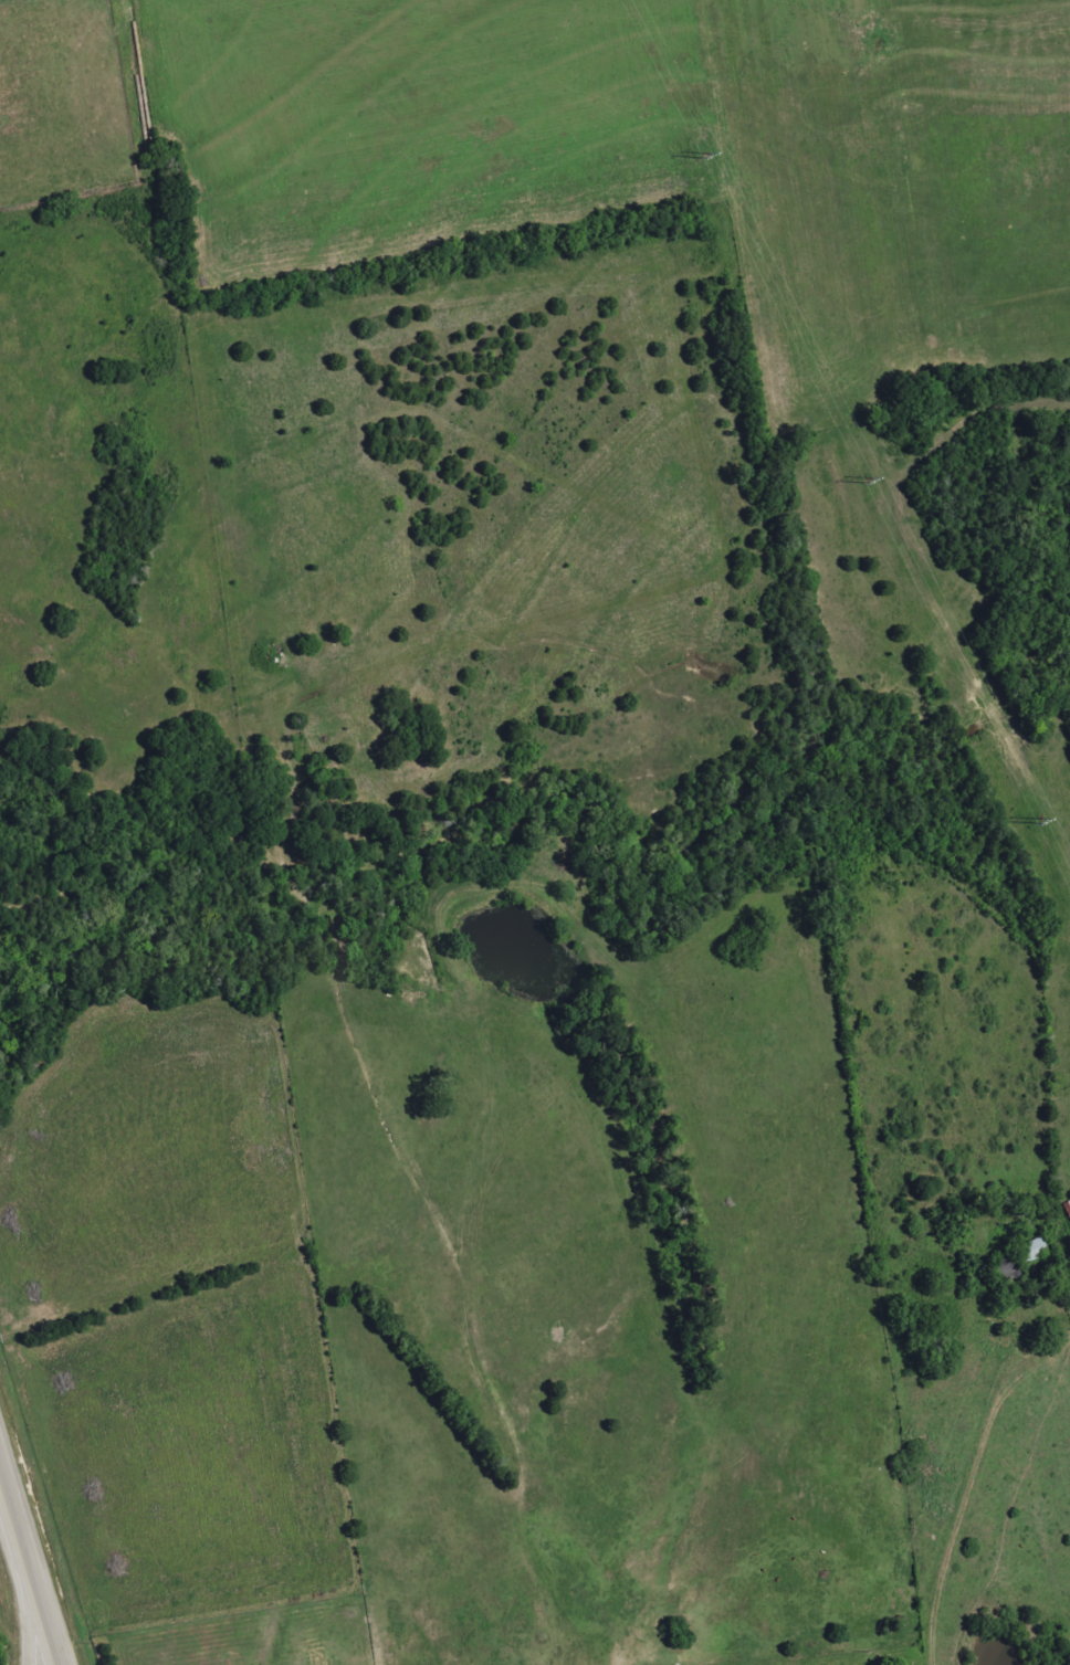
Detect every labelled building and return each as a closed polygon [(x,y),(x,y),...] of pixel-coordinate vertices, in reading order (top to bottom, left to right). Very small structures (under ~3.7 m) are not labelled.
[(1020,1246),(1027,1265),(1051,1256),(1044,1237),(1020,1246)]
